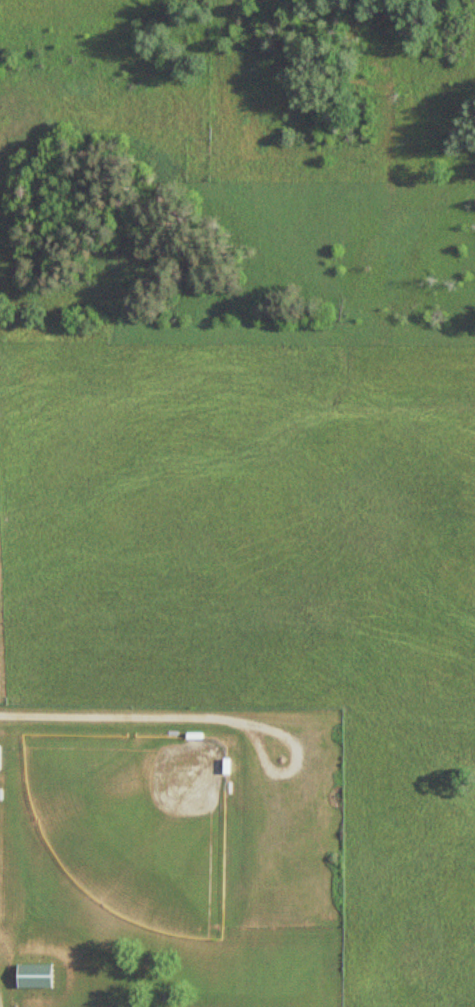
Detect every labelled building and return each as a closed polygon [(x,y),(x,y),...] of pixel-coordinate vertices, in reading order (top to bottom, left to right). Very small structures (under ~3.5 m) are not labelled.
[(13,987),(49,987),(49,963),(13,963),(13,987)]
